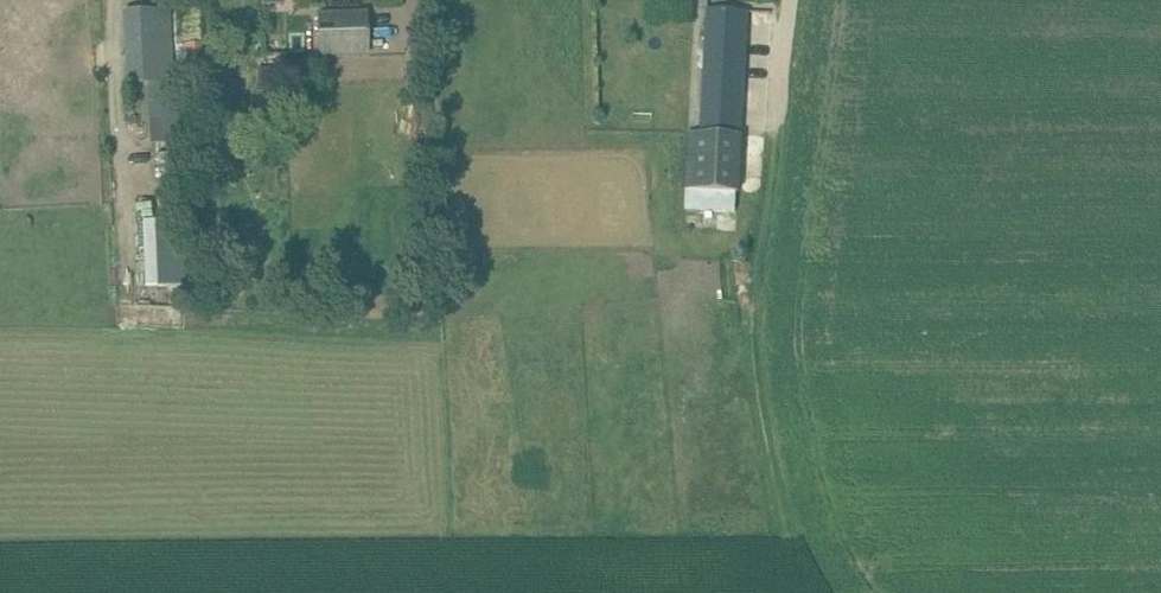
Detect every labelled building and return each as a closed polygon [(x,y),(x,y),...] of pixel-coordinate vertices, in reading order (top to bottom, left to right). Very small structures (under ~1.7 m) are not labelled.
[(748,11),(708,9),(701,133),(690,133),(687,190),(739,192),(748,11)] [(318,58),(368,56),(367,11),(317,13),(318,58)] [(170,12),(154,12),(125,14),(128,85),(173,83),(170,12)] [(139,254),(140,286),(164,285),(163,253),(139,254)]
